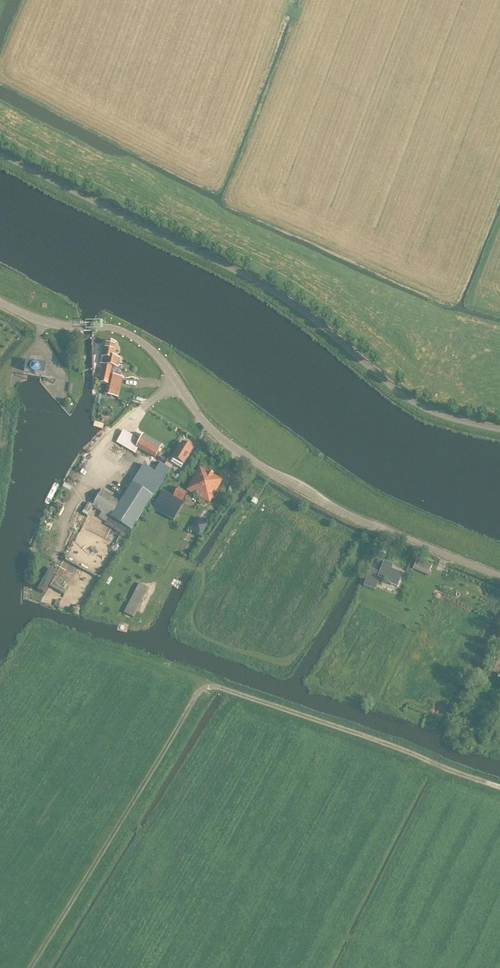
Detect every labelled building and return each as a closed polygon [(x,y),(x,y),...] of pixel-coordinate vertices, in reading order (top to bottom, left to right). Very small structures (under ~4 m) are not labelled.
[(119,358),(114,356),(116,343),(105,341),(101,359),(105,360),(104,364),(103,364),(100,382),(108,383),(106,392),(116,395),(120,375),(110,373),(112,366),(112,365),(117,367),(119,358)] [(24,370),(28,370),(45,373),(46,363),(26,360),(24,370)] [(155,457),(162,444),(144,434),(139,441),(123,431),(117,442),(134,451),(136,446),(155,457)] [(184,463),(193,448),(185,444),(182,447),(180,446),(173,457),(170,455),(165,464),(172,468),(174,464),(175,464),(177,460),(184,463)] [(92,505),(99,510),(102,511),(99,516),(128,535),(131,529),(153,496),(152,496),(155,492),(156,492),(165,477),(166,478),(170,468),(160,463),(155,471),(144,464),(133,484),(132,483),(120,502),(102,491),(92,505)] [(209,503),(222,480),(199,467),(187,490),(209,503)] [(186,497),(188,493),(178,487),(175,491),(173,495),(184,500),(186,497)] [(178,511),(183,502),(162,490),(155,504),(152,508),(173,520),(178,511)] [(201,535),(209,522),(198,515),(190,529),(201,535)] [(86,600),(100,575),(66,556),(53,579),(68,588),(60,602),(73,609),(79,597),(86,600)] [(428,575),(432,565),(417,559),(413,568),(428,575)] [(380,577),(383,578),(390,581),(389,583),(397,586),(402,573),(394,570),(394,571),(390,570),(392,564),(384,561),(380,572),(370,568),(364,585),(375,589),(380,577)] [(133,617),(148,588),(139,583),(124,612),(133,617)] [(494,682),(495,681),(498,675),(490,671),(487,677),(486,678),(494,682)] [(461,725),(457,733),(465,737),(469,729),(461,725)]
